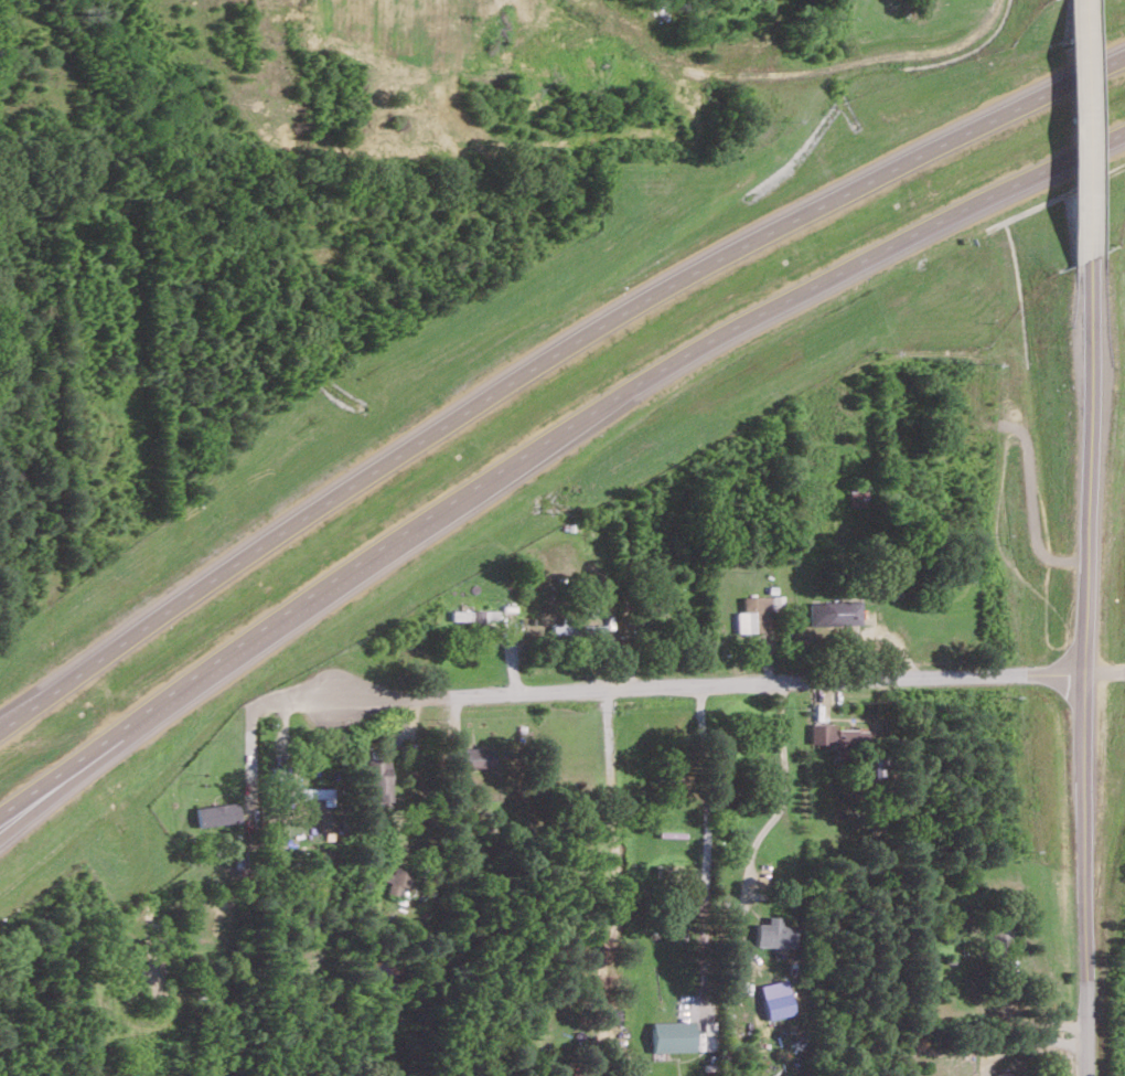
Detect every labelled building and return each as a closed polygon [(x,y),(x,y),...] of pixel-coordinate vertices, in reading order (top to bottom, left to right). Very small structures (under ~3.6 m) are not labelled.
[(850,506),(867,506),(867,490),(850,490),(850,506)] [(736,632),(771,630),(770,595),(741,596),(742,611),(735,611),(736,632)] [(862,623),(861,600),(809,601),(809,624),(862,623)] [(498,621),(498,610),(452,609),(452,620),(498,621)] [(550,624),(550,636),(573,636),(573,624),(550,624)] [(810,744),(830,743),(830,750),(868,750),(868,728),(833,729),(833,723),(810,723),(810,744)] [(494,766),(493,750),(477,750),(477,747),(465,747),(465,767),(494,766)] [(376,801),(390,800),(388,758),(362,759),(364,795),(376,794),(376,801)] [(322,805),(332,804),(332,787),(299,788),(299,798),(322,797),(322,805)] [(199,826),(240,822),(238,802),(197,806),(199,826)] [(386,871),(384,880),(390,882),(387,893),(399,895),(402,885),(408,887),(412,869),(395,866),(393,872),(386,871)] [(781,916),(766,916),(766,923),(756,923),(755,945),(795,947),(795,924),(780,924),(781,916)] [(794,1013),(787,979),(759,984),(766,1019),(794,1013)] [(650,1051),(693,1050),(693,1020),(650,1021),(650,1051)]
